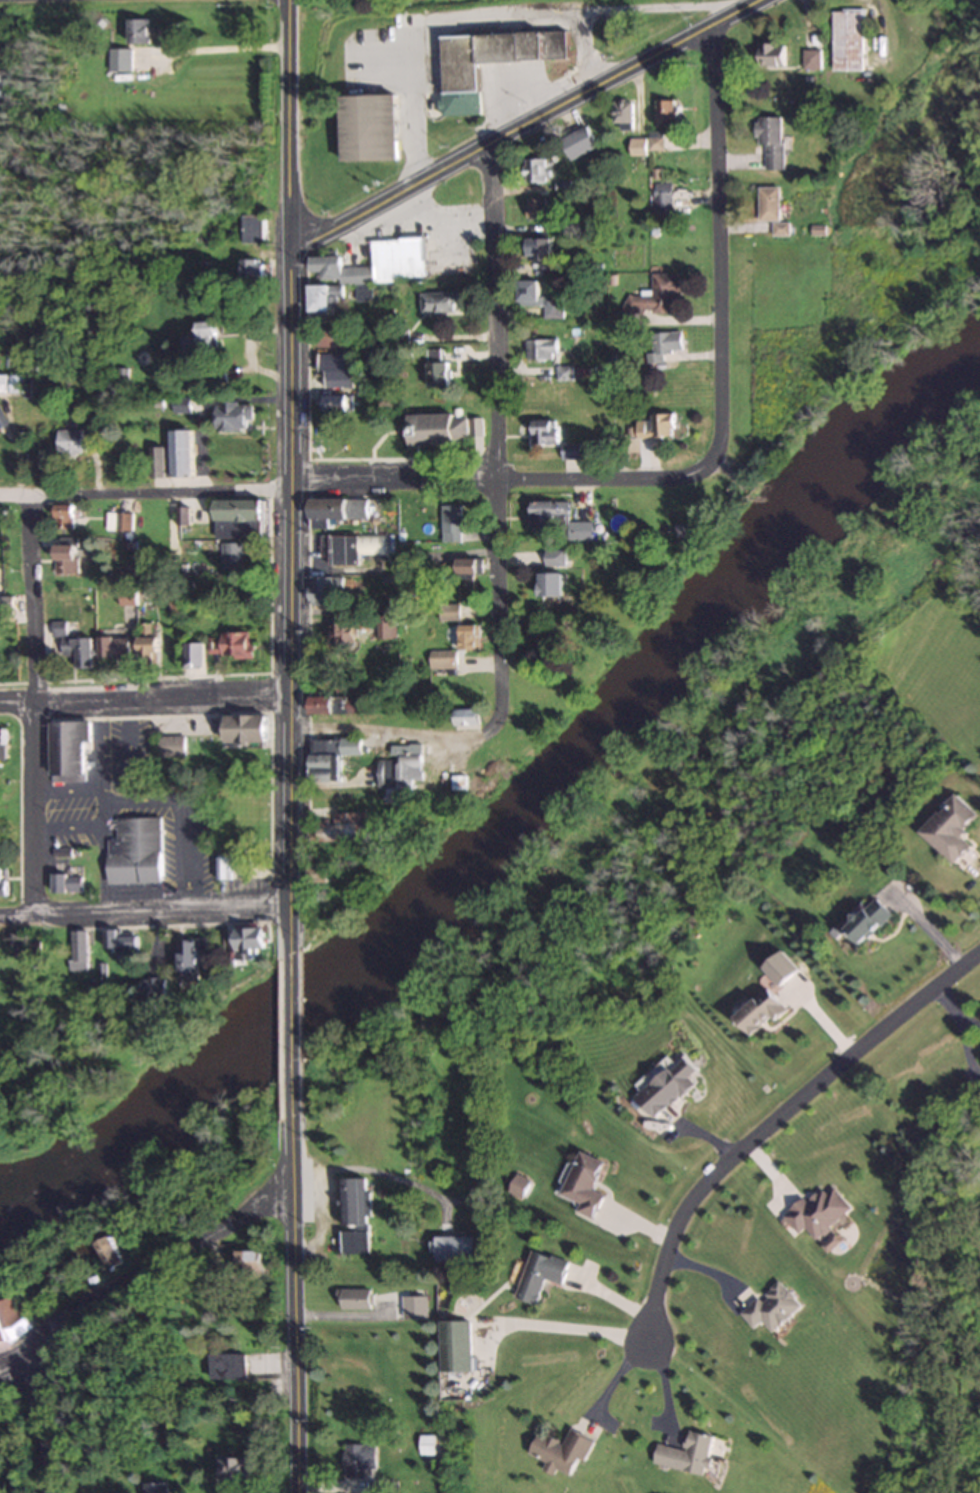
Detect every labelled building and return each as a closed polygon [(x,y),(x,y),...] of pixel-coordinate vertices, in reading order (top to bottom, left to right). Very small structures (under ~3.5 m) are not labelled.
[(862,71),(862,10),(831,10),(831,71),(862,71)] [(128,44),(147,44),(147,19),(128,19),(128,44)] [(478,63),(566,60),(565,32),(440,36),(443,117),(472,116),(471,92),(479,92),(478,63)] [(756,66),(785,66),(785,44),(756,44),(756,66)] [(128,71),(128,49),(106,49),(106,71),(128,71)] [(818,70),(818,50),(801,50),(801,70),(818,70)] [(342,162),(398,161),(397,96),(342,96),(342,162)] [(655,124),(676,124),(676,100),(655,100),(655,124)] [(614,124),(633,124),(633,101),(614,101),(614,124)] [(781,118),(754,118),(754,137),(763,137),(763,171),(781,171),(781,118)] [(661,132),(647,132),(648,150),(661,150),(661,132)] [(628,155),(644,155),(644,138),(628,138),(628,155)] [(524,159),(524,183),(545,183),(545,159),(524,159)] [(669,215),(669,183),(652,183),(652,215),(669,215)] [(758,222),(772,222),(772,237),(790,237),(790,224),(779,224),(779,187),(758,187),(758,222)] [(526,199),(526,220),(545,220),(545,199),(526,199)] [(263,215),(241,215),(241,242),(263,242),(263,215)] [(423,280),(423,239),(371,240),(372,267),(341,267),(340,257),(309,257),(309,273),(321,272),(321,281),(338,281),(338,286),(308,286),(308,313),(329,312),(329,296),(341,296),(341,285),(354,285),(354,301),(372,301),(371,280),(423,280)] [(542,272),(552,272),(552,240),(526,240),(526,260),(542,260),(542,272)] [(241,281),(265,281),(265,260),(241,260),(241,281)] [(677,274),(650,273),(649,295),(622,295),(622,314),(677,315),(677,274)] [(541,305),(541,319),(562,319),(562,296),(538,296),(538,282),(517,282),(517,305),(541,305)] [(455,314),(455,293),(420,293),(420,314),(455,314)] [(214,349),(214,322),(195,322),(195,333),(180,333),(180,349),(214,349)] [(348,348),(348,329),(316,329),(316,348),(348,348)] [(662,363),(661,352),(681,352),(681,332),(650,333),(650,352),(644,352),(645,363),(662,363)] [(524,340),(524,361),(556,361),(556,340),(524,340)] [(427,349),(427,388),(448,388),(448,362),(441,362),(441,349),(427,349)] [(317,371),(323,371),(323,388),(352,388),(352,353),(317,353),(317,371)] [(203,384),(224,383),(223,364),(202,366),(203,384)] [(0,375),(0,395),(36,395),(36,366),(28,366),(27,370),(23,370),(23,375),(0,375)] [(570,366),(554,366),(554,381),(570,381),(570,366)] [(316,396),(316,414),(348,414),(348,396),(316,396)] [(172,398),(172,413),(189,413),(189,398),(172,398)] [(215,404),(215,430),(249,430),(249,404),(215,404)] [(410,444),(481,442),(480,414),(408,417),(410,444)] [(636,419),(636,437),(674,437),(674,414),(650,414),(650,419),(636,419)] [(99,435),(99,416),(83,416),(83,430),(56,430),(56,454),(83,454),(83,435),(99,435)] [(529,420),(529,445),(557,445),(557,420),(529,420)] [(191,431),(170,431),(170,473),(191,473),(191,431)] [(561,458),(578,458),(578,443),(561,443),(561,458)] [(164,475),(164,447),(150,447),(150,475),(164,475)] [(365,497),(308,497),(308,528),(328,528),(328,518),(365,518),(365,497)] [(214,498),(214,537),(261,536),(261,498),(214,498)] [(593,520),(569,520),(569,501),(531,501),(531,528),(557,528),(557,540),(593,540),(593,520)] [(441,541),(463,541),(463,525),(471,525),(471,514),(461,514),(461,502),(441,502),(441,541)] [(52,528),(71,528),(71,504),(53,503),(52,528)] [(187,506),(176,506),(176,522),(187,522),(187,506)] [(104,532),(131,533),(131,512),(104,511),(104,532)] [(384,554),(384,535),(318,535),(318,555),(328,555),(328,565),(358,565),(358,554),(384,554)] [(240,568),(240,542),(220,542),(220,568),(240,568)] [(53,572),(75,572),(75,543),(53,543),(53,572)] [(543,550),(543,566),(565,566),(565,550),(543,550)] [(539,573),(539,595),(561,595),(561,573),(539,573)] [(337,606),(337,576),(309,576),(309,606),(337,606)] [(134,603),(134,590),(118,590),(118,603),(134,603)] [(11,596),(1,596),(1,606),(11,606),(11,596)] [(458,603),(438,603),(438,619),(458,619),(458,603)] [(375,638),(393,638),(393,615),(375,615),(375,638)] [(74,666),(90,666),(89,635),(64,637),(63,621),(49,621),(50,635),(58,635),(59,654),(74,653),(74,666)] [(156,635),(148,635),(148,622),(137,622),(137,662),(156,662),(156,635)] [(331,622),(331,643),(353,643),(353,622),(331,622)] [(469,636),(477,636),(477,623),(458,623),(458,650),(469,650),(469,636)] [(251,632),(205,632),(205,656),(251,656),(251,632)] [(128,635),(96,635),(96,656),(128,656),(128,635)] [(183,641),(183,666),(202,666),(202,641),(183,641)] [(456,649),(430,649),(430,670),(456,670),(456,649)] [(310,713),(365,713),(365,696),(310,696),(310,713)] [(455,723),(479,723),(479,707),(455,707),(455,723)] [(266,741),(266,714),(225,714),(225,741),(266,741)] [(49,720),(49,781),(85,781),(85,719),(49,720)] [(156,734),(156,755),(183,755),(183,734),(156,734)] [(340,753),(361,754),(361,739),(313,739),(313,752),(311,752),(311,780),(340,781),(340,753)] [(383,802),(405,801),(405,795),(412,795),(412,780),(422,779),(421,743),(390,744),(391,759),(377,760),(378,787),(383,787),(383,802)] [(452,789),(464,789),(464,775),(452,775),(452,789)] [(920,832),(953,864),(971,845),(960,835),(979,815),(957,793),(920,832)] [(367,840),(366,812),(333,813),(333,824),(310,824),(310,842),(367,840)] [(160,817),(115,817),(115,852),(106,852),(106,883),(161,883),(160,817)] [(214,856),(214,879),(230,879),(229,856),(214,856)] [(51,871),(51,893),(80,893),(80,871),(51,871)] [(861,944),(893,912),(877,897),(845,929),(861,944)] [(263,928),(235,928),(235,951),(263,951),(263,928)] [(70,930),(70,969),(86,969),(86,930),(70,930)] [(114,949),(114,956),(136,956),(136,931),(104,931),(104,949),(114,949)] [(198,938),(177,939),(179,983),(200,983),(198,938)] [(140,978),(140,1014),(156,1014),(156,1004),(166,1004),(166,978),(140,978)] [(787,1009),(767,988),(735,1018),(751,1035),(770,1017),(774,1022),(787,1009)] [(689,1077),(697,1071),(685,1056),(635,1093),(653,1117),(695,1086),(689,1077)] [(561,1194),(580,1202),(576,1211),(593,1219),(604,1194),(592,1189),(605,1161),(580,1150),(561,1194)] [(520,1197),(528,1181),(516,1175),(508,1190),(520,1197)] [(338,1178),(339,1255),(366,1254),(365,1177),(338,1178)] [(852,1209),(831,1183),(807,1202),(803,1198),(782,1214),(797,1233),(805,1227),(814,1239),(852,1209)] [(124,1262),(111,1235),(95,1243),(109,1270),(124,1262)] [(470,1262),(470,1237),(434,1237),(434,1262),(470,1262)] [(562,1284),(569,1261),(531,1249),(516,1298),(536,1304),(544,1279),(562,1284)] [(260,1252),(237,1251),(236,1272),(260,1273),(260,1252)] [(771,1333),(802,1306),(779,1279),(739,1313),(753,1328),(762,1321),(771,1333)] [(369,1289),(337,1289),(337,1310),(369,1310),(369,1289)] [(20,1295),(0,1301),(0,1347),(32,1338),(20,1295)] [(469,1371),(469,1321),(438,1321),(438,1371),(469,1371)] [(243,1354),(208,1354),(208,1379),(243,1379),(243,1354)] [(539,1432),(528,1453),(545,1462),(541,1469),(552,1475),(555,1468),(572,1477),(592,1439),(570,1428),(563,1444),(539,1432)] [(653,1463),(704,1475),(713,1436),(690,1431),(685,1451),(657,1444),(653,1463)] [(418,1454),(431,1454),(431,1436),(418,1436),(418,1454)] [(363,1469),(375,1469),(375,1444),(342,1444),(342,1479),(363,1479),(363,1469)] [(254,1456),(217,1456),(217,1479),(254,1479),(254,1456)] [(142,1482),(142,1492),(166,1492),(166,1482),(142,1482)]
